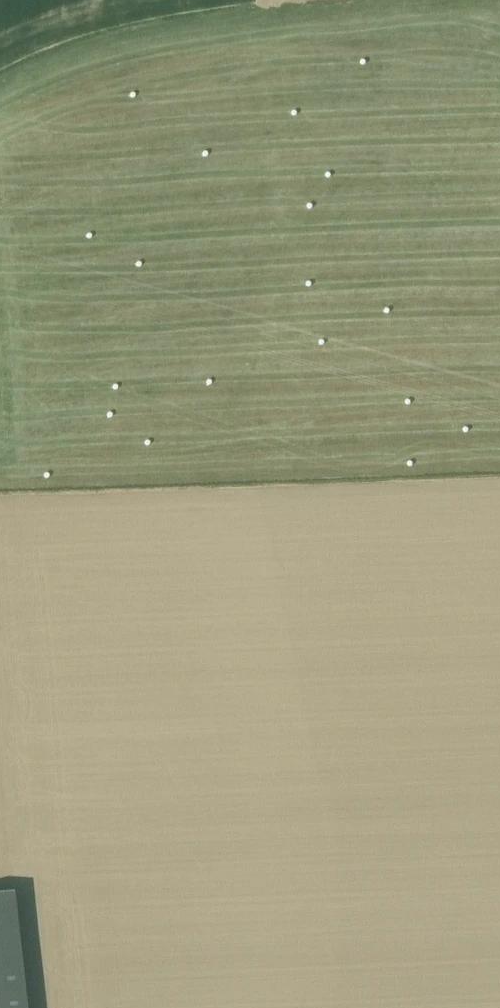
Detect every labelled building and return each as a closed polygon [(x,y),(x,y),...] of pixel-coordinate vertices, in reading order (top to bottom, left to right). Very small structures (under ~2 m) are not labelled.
[(12,893),(0,894),(0,1007),(24,1007),(12,893)]
